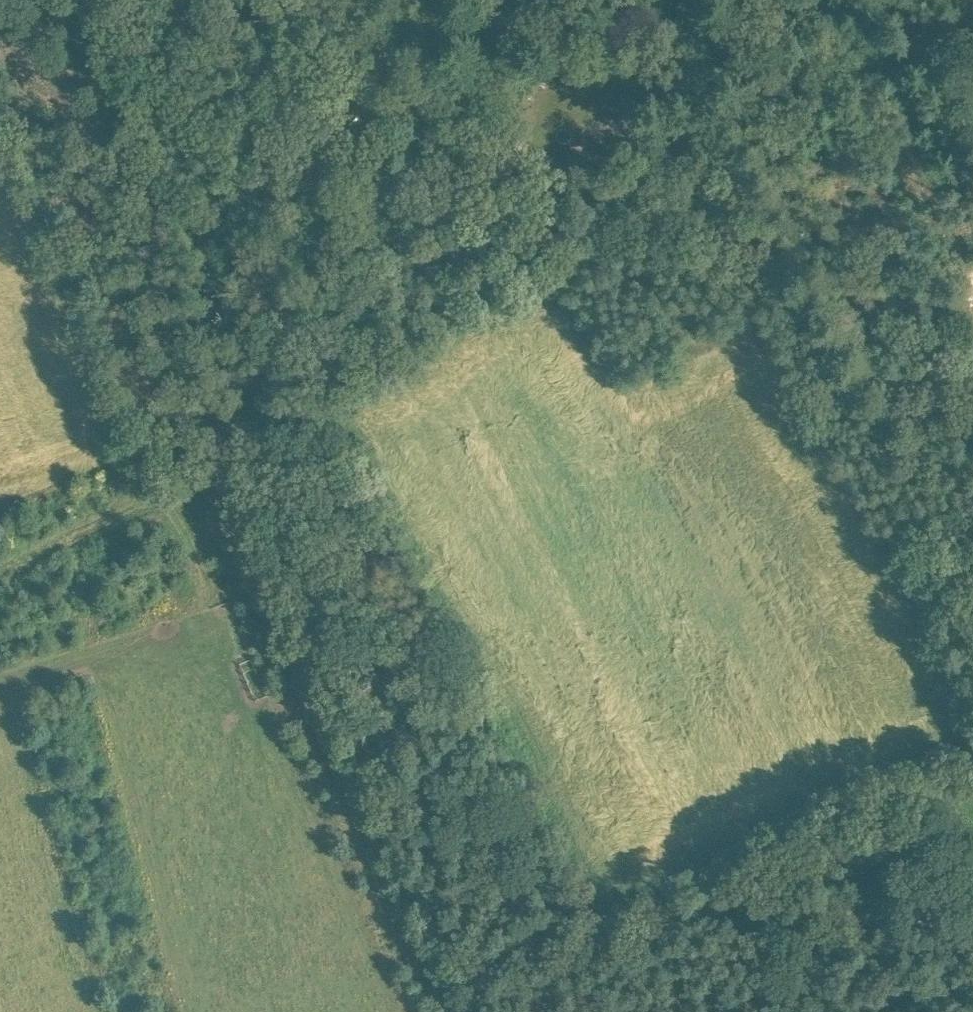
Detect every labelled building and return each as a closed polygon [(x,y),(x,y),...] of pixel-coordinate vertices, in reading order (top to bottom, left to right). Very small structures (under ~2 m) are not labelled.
[(635,131),(642,100),(633,97),(620,95),(619,101),(614,99),(609,119),(626,123),(624,129),(635,131)]
